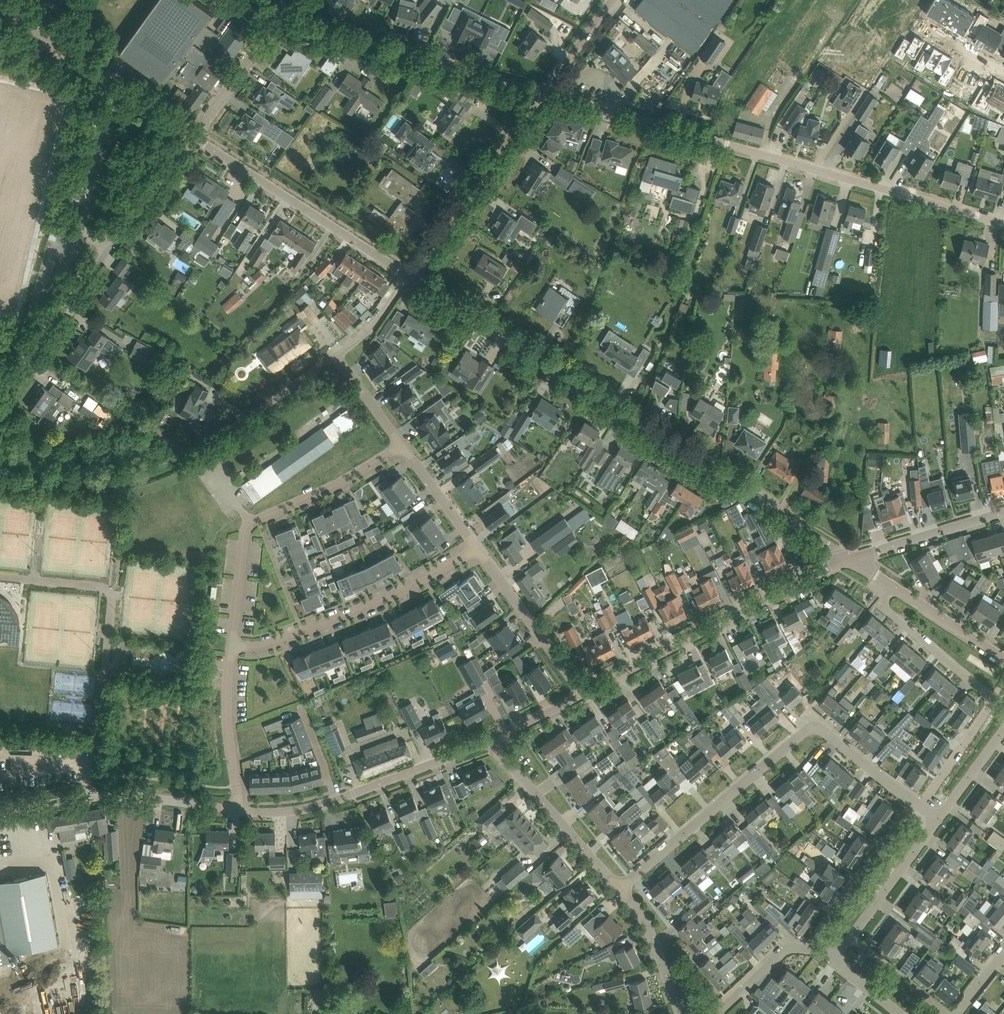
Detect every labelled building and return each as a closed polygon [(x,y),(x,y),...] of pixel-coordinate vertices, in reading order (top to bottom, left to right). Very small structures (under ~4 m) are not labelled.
[(194,0),(157,0),(120,52),(163,83),(171,73),(194,89),(197,85),(207,93),(214,83),(216,84),(221,77),(219,76),(224,70),(223,69),(225,66),(226,67),(256,25),(239,13),(238,15),(231,10),(217,29),(224,34),(222,37),(210,29),(207,34),(201,30),(213,14),(194,0)] [(326,1),(332,5),(329,10),(335,15),(336,14),(343,19),(350,9),(350,10),(356,3),(352,0),(326,0),(326,1)] [(395,22),(423,29),(442,5),(436,0),(431,0),(421,13),(413,10),(415,6),(416,3),(406,0),(401,0),(401,2),(400,2),(395,22)] [(713,25),(679,0),(642,0),(635,10),(693,52),(713,25)] [(713,25),(731,0),(679,0),(713,25)] [(925,13),(964,36),(975,16),(949,0),(933,0),(925,13)] [(472,36),(479,21),(464,13),(465,11),(454,6),(448,19),(458,24),(453,34),(464,40),(467,34),(472,36)] [(553,23),(545,18),(532,8),(527,14),(549,30),(553,23)] [(630,10),(624,17),(638,30),(645,22),(630,10)] [(980,13),(970,30),(977,34),(973,40),(983,46),(993,29),(985,24),(989,18),(980,13)] [(505,40),(510,29),(500,24),(497,30),(487,24),(489,19),(482,15),(481,15),(479,21),(472,36),(476,38),(475,40),(486,46),(489,41),(498,45),(501,38),(505,40)] [(983,46),(992,51),(996,45),(1002,49),(1003,45),(1003,27),(1000,33),(993,29),(983,46)] [(547,42),(539,36),(532,30),(518,48),(532,58),(539,49),(541,50),(547,42)] [(895,52),(893,54),(902,59),(906,53),(915,58),(925,41),(915,35),(911,41),(904,37),(901,42),(895,52)] [(643,36),(637,43),(651,55),(657,48),(643,36)] [(711,65),(726,43),(715,36),(700,57),(711,65)] [(895,38),(889,48),(895,52),(901,42),(895,38)] [(624,83),(631,75),(636,69),(627,61),(630,58),(613,43),(601,56),(615,69),(612,72),(624,83)] [(924,50),(913,67),(922,72),(925,65),(933,70),(943,53),(934,47),(930,53),(924,50)] [(292,69),(301,75),(311,59),(296,49),(291,56),(287,53),(276,70),(287,77),(292,69)] [(943,53),(933,70),(941,74),(937,81),(945,86),(955,68),(949,64),(953,58),(943,53)] [(330,75),(341,60),(332,54),(321,68),(330,75)] [(818,68),(809,81),(816,86),(825,73),(818,68)] [(721,89),(731,75),(721,69),(721,72),(713,83),(697,79),(691,98),(700,101),(700,99),(715,103),(719,90),(721,91),(721,89)] [(348,73),(341,85),(354,94),(344,109),(351,114),(361,99),(377,110),(383,101),(368,91),(369,89),(367,88),(371,82),(365,77),(362,83),(348,73)] [(883,74),(876,85),(880,88),(888,77),(883,74)] [(438,127),(442,130),(450,136),(456,129),(453,127),(461,116),(461,115),(465,109),(467,110),(471,104),(468,101),(475,92),(465,85),(461,91),(459,90),(460,89),(449,81),(444,90),(451,95),(449,98),(454,101),(441,119),(443,121),(438,127)] [(745,106),(758,115),(774,92),(761,83),(745,106)] [(843,92),(841,97),(846,100),(843,103),(850,108),(863,87),(856,83),(853,88),(848,85),(843,92)] [(324,86),(312,102),(320,108),(334,90),(326,84),(324,86)] [(977,103),(985,108),(989,102),(997,106),(1003,94),(1003,88),(997,84),(993,90),(987,86),(977,103)] [(193,112),(207,93),(197,85),(194,89),(190,96),(178,88),(172,97),(193,112)] [(296,99),(284,91),(276,85),(272,91),(264,86),(259,93),(258,92),(256,93),(255,95),(254,97),(253,99),(254,100),(253,101),(267,111),(273,103),(275,105),(278,101),(290,108),(296,99)] [(914,91),(908,97),(912,101),(918,95),(914,91)] [(864,121),(877,99),(868,94),(855,115),(864,121)] [(307,104),(304,108),(311,113),(314,109),(307,104)] [(809,119),(802,117),(807,110),(798,104),(788,119),(787,119),(786,120),(787,120),(783,126),(792,132),(793,132),(798,133),(796,139),(814,145),(819,129),(817,129),(820,120),(809,117),(809,119)] [(928,119),(917,137),(918,137),(923,140),(925,141),(927,138),(942,114),(944,109),(937,105),(928,119)] [(279,134),(283,129),(258,112),(257,113),(258,113),(254,118),(247,114),(244,118),(242,118),(235,129),(238,130),(237,132),(244,137),(245,135),(250,138),(255,130),(257,132),(260,127),(276,138),(279,134)] [(987,129),(991,118),(978,114),(974,125),(987,129)] [(917,137),(928,119),(921,115),(907,137),(914,141),(917,137)] [(564,138),(566,136),(578,139),(578,141),(579,141),(584,125),(559,117),(548,135),(551,137),(548,141),(547,141),(542,149),(554,157),(566,139),(564,138)] [(435,143),(427,137),(405,122),(395,135),(403,140),(407,135),(417,143),(408,156),(420,165),(419,167),(424,170),(425,169),(427,170),(428,168),(430,170),(434,165),(432,163),(436,158),(429,152),(431,149),(426,146),(430,141),(435,144),(435,143)] [(733,134),(760,142),(764,129),(737,122),(733,134)] [(859,158),(869,142),(864,139),(869,130),(859,124),(854,132),(848,141),(849,142),(845,148),(859,158)] [(995,140),(1003,142),(1003,128),(1000,128),(995,140)] [(283,129),(279,134),(290,142),(294,136),(283,129)] [(879,149),(874,158),(876,159),(875,161),(884,167),(885,165),(888,166),(892,159),(894,160),(905,141),(900,138),(899,139),(895,145),(886,139),(879,149)] [(376,139),(371,145),(382,153),(387,147),(376,139)] [(625,174),(627,166),(632,149),(621,146),(621,147),(617,146),(618,142),(607,139),(603,152),(599,151),(599,150),(590,147),(586,162),(595,164),(597,155),(602,157),(602,159),(617,163),(615,171),(625,174)] [(278,157),(283,150),(277,146),(272,153),(278,157)] [(912,162),(908,168),(915,173),(916,174),(919,177),(921,176),(923,177),(928,169),(934,160),(934,158),(933,158),(919,148),(911,161),(912,162)] [(678,164),(650,156),(643,180),(673,189),(671,195),(673,195),(670,206),(693,213),(696,202),(700,189),(688,186),(687,192),(679,190),(683,176),(675,173),(678,164)] [(574,171),(578,162),(572,160),(568,168),(574,171)] [(966,186),(972,166),(958,161),(954,173),(945,170),(943,174),(939,172),(937,180),(941,181),(941,183),(942,183),(941,185),(948,187),(948,185),(957,188),(959,183),(966,186)] [(529,173),(520,186),(534,195),(542,181),(544,183),(550,172),(534,162),(528,172),(529,173)] [(555,176),(554,177),(566,185),(564,188),(566,189),(588,203),(596,191),(572,176),(573,175),(561,167),(555,176)] [(383,213),(376,222),(394,235),(393,234),(401,223),(405,226),(415,212),(407,206),(404,205),(407,201),(408,201),(413,194),(412,194),(417,187),(419,189),(420,189),(420,188),(412,182),(392,168),(387,175),(394,180),(388,189),(402,199),(389,218),(383,213)] [(978,177),(973,193),(997,200),(1002,183),(989,179),(991,173),(980,169),(978,177)] [(235,203),(225,196),(229,191),(202,174),(200,177),(199,177),(197,179),(198,179),(192,189),(189,187),(184,194),(190,198),(199,194),(213,203),(205,214),(221,225),(235,203)] [(722,180),(716,197),(730,202),(731,201),(737,203),(744,184),(736,182),(735,185),(722,180)] [(755,190),(750,202),(760,205),(757,214),(764,216),(767,208),(775,187),(759,182),(756,190),(755,190)] [(795,201),(793,197),(796,190),(787,187),(783,200),(784,201),(783,204),(782,203),(777,215),(778,215),(779,213),(787,215),(785,218),(789,220),(783,237),(795,241),(800,226),(794,224),(801,203),(795,201)] [(818,222),(820,215),(832,219),(837,201),(825,198),(826,195),(818,193),(810,220),(818,222)] [(248,241),(265,215),(250,205),(242,217),(243,217),(237,227),(242,230),(234,244),(242,250),(248,241)] [(862,222),(865,209),(850,205),(844,225),(851,227),(853,220),(862,222)] [(510,243),(513,238),(520,227),(529,233),(535,223),(522,214),(517,221),(502,211),(490,230),(495,233),(494,234),(499,238),(500,236),(510,243)] [(726,230),(734,233),(739,218),(732,216),(726,230)] [(692,222),(680,219),(678,226),(690,230),(692,222)] [(289,229),(284,225),(285,223),(286,224),(286,223),(281,220),(268,240),(279,247),(283,240),(293,247),(302,234),(291,226),(289,229)] [(148,235),(146,239),(157,247),(160,244),(165,248),(167,246),(173,238),(176,234),(168,227),(166,229),(158,222),(148,235)] [(753,270),(759,250),(767,228),(757,224),(750,247),(747,255),(748,256),(744,267),(753,270)] [(541,226),(537,231),(543,234),(546,229),(541,226)] [(191,243),(194,238),(184,230),(180,235),(191,243)] [(558,237),(551,232),(545,241),(552,246),(558,237)] [(201,233),(194,244),(211,256),(219,245),(201,233)] [(299,269),(311,251),(316,243),(302,234),(293,247),(299,251),(291,263),(299,269)] [(816,267),(828,271),(836,243),(823,239),(816,267)] [(978,243),(964,239),(959,256),(983,263),(989,244),(978,241),(978,243)] [(248,241),(242,250),(247,253),(253,244),(248,241)] [(258,265),(267,251),(260,246),(250,260),(258,265)] [(775,257),(788,261),(791,250),(778,246),(775,257)] [(867,247),(865,263),(873,264),(875,248),(867,247)] [(515,269),(524,255),(516,249),(507,263),(515,269)] [(199,252),(196,258),(205,265),(209,259),(199,252)] [(349,274),(358,260),(346,253),(338,265),(334,262),(333,264),(327,259),(310,277),(316,282),(328,270),(338,277),(343,270),(348,273),(349,274)] [(489,279),(496,284),(506,268),(484,254),(474,270),(475,269),(490,279),(489,279)] [(176,258),(173,256),(159,272),(162,275),(176,258)] [(220,256),(218,260),(223,264),(226,259),(220,256)] [(123,257),(119,262),(129,269),(132,264),(123,257)] [(361,282),(370,268),(358,260),(349,274),(348,273),(343,282),(348,286),(354,277),(361,282)] [(372,293),(374,291),(376,292),(385,278),(370,268),(361,282),(358,286),(367,292),(368,290),(372,293)] [(187,276),(178,270),(174,276),(183,281),(187,276)] [(245,282),(251,289),(265,277),(259,270),(245,282)] [(834,273),(832,280),(840,282),(842,275),(834,273)] [(985,293),(995,293),(996,274),(985,273),(985,293)] [(104,294),(100,299),(106,304),(108,301),(114,305),(121,296),(123,297),(131,286),(118,276),(109,288),(105,285),(100,291),(104,294)] [(268,278),(263,282),(267,287),(272,282),(268,278)] [(674,282),(672,287),(678,290),(680,284),(674,282)] [(301,285),(293,293),(303,303),(311,296),(301,285)] [(575,306),(580,298),(561,286),(558,290),(551,287),(544,299),(542,303),(539,309),(546,313),(545,315),(554,320),(559,312),(566,300),(575,306)] [(945,296),(959,298),(960,291),(946,289),(945,296)] [(237,292),(222,305),(228,313),(243,300),(237,292)] [(984,300),(983,328),(997,329),(997,301),(984,300)] [(329,302),(324,309),(328,313),(334,308),(329,302)] [(682,302),(678,312),(685,315),(689,304),(682,302)] [(356,317),(345,305),(340,310),(351,321),(356,317)] [(307,306),(298,314),(302,320),(307,326),(307,325),(308,326),(317,319),(307,306)] [(361,312),(365,317),(372,312),(368,307),(361,312)] [(350,323),(343,316),(335,308),(330,313),(345,329),(350,323)] [(426,343),(435,329),(424,322),(423,324),(409,314),(401,327),(426,343)] [(381,335),(392,342),(396,336),(392,333),(398,324),(391,319),(381,335)] [(297,327),(262,352),(268,360),(266,361),(266,366),(269,369),(273,370),(274,369),(275,370),(293,358),(291,356),(309,343),(300,331),(307,326),(302,320),(296,325),(297,327)] [(636,345),(609,328),(600,343),(607,347),(604,352),(630,369),(634,363),(640,367),(651,351),(644,347),(638,356),(632,352),(636,345)] [(122,348),(108,338),(96,329),(88,340),(84,337),(75,349),(74,347),(73,349),(74,350),(70,357),(86,368),(100,350),(102,351),(104,352),(105,352),(108,353),(111,353),(114,353),(116,354),(117,355),(122,348)] [(840,350),(842,331),(828,329),(826,348),(840,350)] [(370,372),(368,373),(374,381),(375,379),(377,382),(386,375),(387,377),(395,371),(394,370),(397,368),(381,345),(368,354),(375,364),(368,369),(370,372)] [(144,363),(149,354),(135,346),(130,355),(144,363)] [(880,349),(879,365),(890,366),(891,350),(880,349)] [(985,349),(972,352),(974,363),(988,360),(985,349)] [(467,351),(456,367),(471,377),(468,383),(479,390),(494,367),(483,360),(480,363),(470,356),(472,354),(467,351)] [(766,352),(763,379),(775,380),(777,352),(766,352)] [(425,370),(417,363),(400,376),(406,384),(425,370)] [(990,367),(992,383),(1002,382),(1002,376),(1003,376),(1003,365),(990,367)] [(663,378),(656,374),(652,388),(663,395),(670,385),(669,384),(670,382),(676,386),(681,379),(667,369),(663,378)] [(440,379),(435,383),(444,395),(453,388),(440,379)] [(189,397),(180,415),(188,419),(189,417),(205,425),(213,410),(202,404),(209,392),(197,385),(190,398),(189,397)] [(417,396),(410,385),(403,390),(401,388),(390,396),(392,398),(390,399),(398,410),(399,409),(405,416),(416,408),(411,401),(417,396)] [(28,406),(38,413),(41,416),(39,419),(49,425),(56,416),(53,414),(57,408),(52,404),(57,397),(42,386),(37,393),(38,394),(30,406),(28,406)] [(69,408),(75,400),(64,392),(58,400),(69,408)] [(687,411),(690,393),(684,392),(681,410),(687,411)] [(836,395),(824,394),(823,406),(835,407),(836,395)] [(97,402),(88,396),(79,410),(95,421),(100,416),(92,410),(97,402)] [(436,415),(443,410),(441,407),(445,404),(441,398),(424,409),(430,417),(418,425),(419,427),(418,428),(426,439),(428,438),(433,446),(450,435),(449,434),(451,433),(442,421),(441,422),(436,415)] [(535,412),(531,417),(532,418),(531,418),(536,422),(540,415),(554,424),(562,411),(555,407),(555,406),(554,406),(554,407),(542,399),(543,398),(542,398),(534,411),(535,412)] [(676,412),(678,399),(670,398),(665,405),(676,412)] [(700,398),(691,411),(702,418),(698,425),(711,433),(723,412),(707,402),(700,398)] [(729,406),(728,421),(737,422),(738,407),(729,406)] [(995,422),(993,407),(992,407),(992,406),(985,406),(987,423),(995,422)] [(481,408),(473,414),(479,422),(487,417),(481,408)] [(509,411),(503,420),(510,425),(516,415),(509,411)] [(973,411),(959,412),(962,451),(976,450),(973,411)] [(524,413),(510,435),(518,440),(531,418),(532,418),(531,417),(524,413)] [(583,449),(588,441),(591,443),(599,431),(585,421),(578,432),(577,431),(571,441),(583,449)] [(505,422),(498,432),(507,437),(513,428),(505,422)] [(889,422),(878,422),(878,441),(889,441),(889,422)] [(460,449),(471,441),(468,437),(479,430),(476,426),(444,447),(448,452),(438,459),(442,465),(441,466),(444,471),(446,470),(447,471),(467,458),(460,449)] [(322,427),(241,485),(254,502),(335,444),(322,427)] [(766,442),(745,428),(735,444),(756,457),(766,442)] [(508,438),(502,443),(507,450),(513,445),(508,438)] [(547,477),(567,444),(564,441),(547,470),(546,469),(543,475),(547,477)] [(596,449),(590,445),(578,464),(584,468),(596,449)] [(614,487),(622,474),(628,465),(635,454),(622,445),(598,482),(608,489),(611,485),(614,487)] [(473,464),(478,471),(500,455),(495,448),(473,464)] [(595,460),(601,464),(608,452),(603,448),(595,460)] [(791,458),(790,460),(776,451),(767,466),(790,481),(798,469),(798,468),(801,464),(791,458)] [(868,454),(868,461),(881,462),(881,455),(868,454)] [(828,481),(830,457),(818,456),(816,480),(828,481)] [(646,477),(654,465),(645,460),(635,475),(630,482),(640,488),(642,484),(644,481),(647,477),(646,477)] [(1003,492),(1003,485),(1002,477),(1003,477),(1000,460),(994,461),(995,470),(988,472),(990,484),(988,487),(989,489),(991,489),(992,495),(1003,492)] [(932,487),(928,474),(925,464),(919,466),(918,466),(919,478),(920,486),(921,494),(927,492),(931,508),(932,508),(933,509),(941,507),(940,505),(947,504),(947,501),(948,501),(948,499),(945,487),(944,484),(932,487)] [(647,477),(643,482),(643,483),(654,489),(645,504),(651,508),(661,492),(655,489),(658,484),(665,473),(654,465),(646,477),(647,477)] [(387,501),(409,485),(405,479),(404,480),(401,475),(390,484),(386,478),(375,485),(387,501)] [(964,478),(964,475),(951,478),(956,496),(958,496),(958,498),(960,497),(960,499),(969,497),(969,495),(974,494),(970,477),(964,478)] [(457,486),(471,505),(484,495),(470,477),(457,486)] [(919,478),(910,479),(911,487),(912,504),(922,503),(921,494),(920,486),(919,478)] [(678,508),(690,489),(678,481),(671,492),(666,499),(668,500),(667,502),(677,509),(678,508)] [(809,481),(801,493),(821,506),(829,494),(809,481)] [(547,483),(542,487),(546,494),(552,490),(547,483)] [(640,488),(630,505),(633,507),(646,487),(642,484),(640,488)] [(413,490),(409,485),(387,501),(398,517),(408,509),(404,504),(415,495),(412,491),(413,490)] [(699,503),(703,497),(690,489),(678,508),(690,516),(693,512),(697,514),(703,505),(699,503)] [(487,513),(482,517),(491,528),(510,514),(502,503),(511,497),(508,491),(484,508),(487,513)] [(891,498),(885,499),(886,502),(893,522),(908,517),(905,509),(908,509),(902,491),(890,495),(891,498)] [(351,520),(355,531),(370,524),(365,513),(361,514),(354,498),(344,503),(344,502),(344,503),(351,520)] [(659,515),(666,505),(659,501),(652,511),(659,515)] [(883,525),(893,522),(886,502),(876,506),(883,525)] [(344,503),(333,507),(340,524),(351,520),(344,503)] [(735,526),(745,521),(736,503),(726,508),(735,526)] [(866,511),(865,507),(855,508),(856,527),(869,527),(868,511),(866,511)] [(323,512),(330,529),(340,524),(333,508),(324,512),(323,512)] [(312,516),(320,533),(330,529),(323,512),(312,516)] [(608,514),(604,521),(614,528),(620,518),(613,514),(611,516),(608,514)] [(420,539),(439,525),(435,520),(434,520),(431,516),(419,524),(415,519),(405,526),(417,542),(421,539),(420,539)] [(539,553),(572,529),(565,518),(531,542),(539,553)] [(621,519),(615,528),(633,540),(639,531),(621,519)] [(702,531),(709,527),(705,521),(698,525),(702,531)] [(767,522),(757,527),(761,535),(779,569),(788,564),(782,551),(781,551),(777,542),(775,538),(767,522)] [(443,531),(439,525),(420,539),(421,539),(427,548),(423,551),(428,558),(438,550),(434,544),(445,536),(442,532),(443,531)] [(701,541),(692,525),(675,533),(680,542),(688,538),(692,546),(701,541)] [(284,543),(297,537),(293,526),(276,533),(280,544),(284,543)] [(378,526),(372,528),(374,534),(382,530),(378,526)] [(994,533),(999,551),(1001,555),(1003,554),(1003,552),(1003,550),(1003,528),(998,530),(999,532),(994,533)] [(519,535),(515,529),(499,540),(504,547),(502,548),(505,553),(504,554),(507,558),(509,557),(513,564),(523,557),(519,551),(524,548),(516,537),(519,535)] [(382,530),(374,534),(377,540),(385,536),(382,530)] [(573,531),(560,541),(567,550),(580,541),(573,531)] [(999,551),(994,533),(989,534),(989,533),(983,534),(989,554),(999,551)] [(965,534),(958,536),(961,546),(962,546),(965,557),(965,559),(972,557),(967,544),(965,534)] [(988,554),(989,554),(983,534),(976,536),(977,538),(972,540),(973,542),(967,544),(972,557),(965,559),(966,559),(968,564),(975,562),(973,557),(977,556),(979,563),(990,560),(988,554)] [(635,540),(640,547),(647,542),(641,535),(635,540)] [(777,570),(779,569),(761,535),(756,538),(760,545),(763,550),(758,552),(769,574),(771,573),(772,574),(777,572),(777,570)] [(284,543),(288,554),(305,547),(300,536),(297,537),(284,543)] [(965,557),(962,546),(961,546),(958,536),(949,539),(953,554),(957,553),(959,558),(965,557)] [(355,542),(353,537),(347,539),(349,545),(355,542)] [(743,555),(749,552),(742,538),(736,541),(743,555)] [(349,545),(347,539),(341,542),(343,547),(349,545)] [(366,548),(363,542),(357,545),(360,550),(366,548)] [(339,549),(337,543),(325,548),(328,554),(339,549)] [(360,550),(357,545),(352,547),(354,553),(360,550)] [(292,565),(309,558),(305,547),(288,554),(292,565)] [(927,551),(910,560),(913,565),(911,566),(914,572),(932,561),(936,559),(930,549),(927,551)] [(338,560),(345,557),(343,552),(335,555),(338,560)] [(386,556),(394,572),(403,567),(398,558),(397,559),(394,552),(386,556)] [(726,563),(731,560),(728,552),(722,555),(726,563)] [(335,555),(329,557),(331,563),(338,560),(335,555)] [(376,561),(385,577),(394,572),(386,556),(376,561)] [(745,586),(755,581),(748,568),(750,567),(745,559),(738,562),(735,557),(731,559),(738,573),(745,586)] [(292,565),(296,575),(313,568),(309,558),(292,565)] [(967,564),(961,560),(952,569),(956,574),(967,564)] [(367,566),(375,582),(385,577),(376,561),(367,566)] [(932,561),(914,572),(918,577),(919,576),(922,581),(927,578),(932,586),(941,577),(938,571),(932,561)] [(544,570),(539,562),(525,571),(527,574),(517,581),(536,608),(546,601),(533,582),(541,576),(540,574),(544,570)] [(357,570),(364,587),(375,582),(367,566),(357,570)] [(610,579),(603,566),(587,574),(593,587),(610,579)] [(296,575),(301,586),(317,579),(313,568),(296,575)] [(689,570),(692,579),(699,577),(697,568),(689,570)] [(745,586),(738,573),(735,575),(732,569),(726,573),(729,578),(735,591),(745,586)] [(347,574),(354,591),(364,587),(357,570),(347,574)] [(673,570),(666,574),(675,593),(683,589),(673,570)] [(439,594),(439,595),(443,602),(463,588),(469,598),(484,587),(474,573),(460,583),(459,582),(460,581),(460,580),(458,581),(457,580),(449,585),(450,587),(439,594)] [(683,573),(678,576),(684,588),(690,585),(683,573)] [(707,573),(698,578),(705,590),(711,603),(713,602),(714,604),(720,601),(719,599),(721,598),(714,585),(716,585),(711,575),(708,576),(707,573)] [(337,578),(344,595),(354,591),(347,574),(337,578)] [(584,574),(569,589),(571,594),(587,578),(584,574)] [(972,601),(980,588),(987,577),(982,574),(975,585),(971,591),(961,584),(950,600),(961,607),(967,598),(972,601)] [(646,575),(638,578),(641,588),(649,585),(646,575)] [(987,577),(980,588),(985,591),(992,580),(987,577)] [(996,579),(997,584),(1001,587),(1003,586),(1003,581),(1003,577),(996,579)] [(950,600),(961,584),(952,578),(941,594),(950,600)] [(305,597),(318,591),(318,592),(322,590),(317,579),(301,586),(305,596),(305,597)] [(15,581),(0,581),(0,593),(15,593),(15,581)] [(337,588),(334,581),(329,583),(332,590),(337,588)] [(589,583),(585,584),(591,597),(595,595),(589,583)] [(666,583),(660,586),(664,594),(670,591),(667,585),(666,583)] [(650,586),(642,590),(651,608),(659,604),(650,586)] [(667,600),(664,594),(660,586),(654,589),(658,597),(659,597),(663,604),(659,607),(661,612),(668,625),(678,620),(667,600)] [(711,603),(705,590),(701,592),(699,587),(692,590),(695,595),(701,608),(711,603)] [(839,607),(847,595),(835,587),(827,599),(833,603),(829,610),(825,617),(823,620),(828,624),(830,620),(833,616),(835,613),(834,613),(839,607)] [(627,590),(619,594),(624,604),(632,599),(627,590)] [(306,609),(323,603),(318,592),(318,591),(305,597),(305,596),(301,598),(306,609)] [(569,593),(563,596),(567,603),(573,600),(569,593)] [(611,625),(618,621),(603,593),(596,597),(605,613),(611,625)] [(667,600),(678,620),(687,615),(677,595),(667,600)] [(835,613),(833,616),(841,621),(847,612),(856,618),(863,607),(847,595),(839,607),(834,613),(835,613)] [(980,619),(991,603),(981,597),(971,613),(980,619)] [(434,598),(423,603),(432,621),(443,615),(434,598)] [(626,603),(630,612),(640,608),(635,598),(626,603)] [(473,603),(470,599),(465,603),(467,607),(473,603)] [(801,614),(814,608),(809,599),(797,606),(801,614)] [(980,619),(990,626),(999,612),(1003,616),(1003,602),(1002,605),(993,599),(993,600),(991,603),(980,619)] [(8,640),(8,644),(16,645),(18,632),(16,625),(14,624),(15,620),(14,617),(12,613),(10,609),(8,606),(5,604),(1,601),(0,601),(0,642),(8,640)] [(576,604),(582,614),(588,611),(583,601),(576,604)] [(474,604),(462,612),(467,620),(474,615),(481,626),(499,613),(497,610),(499,609),(495,603),(493,605),(491,602),(478,611),(474,604)] [(413,609),(422,626),(432,621),(423,603),(413,609)] [(403,614),(412,632),(422,626),(413,609),(403,614)] [(793,634),(791,629),(797,625),(800,630),(805,627),(796,609),(783,616),(789,629),(784,631),(796,653),(802,646),(795,632),(793,634)] [(605,613),(597,617),(603,629),(611,625),(605,613)] [(392,620),(402,637),(412,632),(403,614),(392,620)] [(874,634),(883,624),(872,614),(858,630),(863,634),(868,629),(874,634)] [(634,624),(642,638),(654,632),(645,616),(638,619),(640,622),(634,624)] [(460,617),(455,620),(459,626),(464,622),(460,617)] [(621,628),(630,644),(634,642),(635,644),(642,640),(641,639),(642,638),(634,624),(631,618),(624,622),(626,626),(621,628)] [(387,622),(376,626),(383,645),(394,640),(387,622)] [(768,641),(762,644),(771,662),(779,658),(776,653),(779,651),(776,646),(786,641),(783,634),(777,622),(762,629),(768,641)] [(507,623),(488,636),(496,646),(515,633),(514,633),(507,623)] [(849,639),(846,636),(853,628),(847,623),(833,639),(839,644),(841,643),(844,645),(849,639)] [(883,624),(874,634),(880,639),(876,645),(881,649),(894,633),(883,624)] [(365,630),(372,649),(383,645),(376,626),(365,630)] [(573,646),(581,642),(572,626),(564,630),(573,646)] [(355,634),(362,653),(372,649),(365,630),(355,634)] [(616,652),(604,630),(592,636),(596,644),(604,658),(616,652)] [(436,641),(440,639),(447,636),(445,632),(434,637),(436,641)] [(503,657),(522,644),(521,641),(517,635),(515,633),(496,646),(503,657)] [(343,639),(351,657),(362,653),(355,634),(343,639)] [(740,643),(733,647),(744,668),(745,667),(757,661),(755,657),(752,649),(759,645),(753,634),(740,641),(740,643)] [(481,641),(478,636),(468,643),(471,648),(481,641)] [(412,643),(414,647),(424,641),(422,638),(412,643)] [(327,645),(334,664),(345,660),(338,641),(327,645)] [(903,641),(890,657),(901,666),(915,650),(903,641)] [(436,650),(441,659),(455,651),(451,642),(436,650)] [(592,664),(604,658),(596,644),(591,646),(590,644),(583,647),(592,664)] [(316,650),(324,668),(334,664),(327,645),(316,650)] [(719,675),(735,667),(726,649),(716,654),(714,652),(711,654),(711,657),(710,657),(719,675)] [(306,654),(313,672),(324,668),(316,650),(306,654)] [(926,660),(915,650),(901,666),(912,676),(926,660)] [(392,652),(381,656),(383,660),(394,656),(392,652)] [(295,658),(302,677),(313,672),(306,654),(295,658)] [(519,654),(513,659),(522,671),(529,666),(519,654)] [(873,668),(866,676),(872,681),(878,673),(890,659),(884,655),(873,668)] [(856,657),(851,662),(861,671),(865,665),(856,657)] [(471,688),(483,682),(471,660),(459,666),(471,688)] [(835,676),(841,682),(853,668),(846,662),(835,676)] [(497,669),(494,664),(484,671),(487,676),(497,669)] [(696,664),(678,674),(685,689),(699,682),(702,688),(714,682),(708,671),(702,674),(696,664)] [(543,671),(538,665),(523,676),(527,683),(533,679),(541,691),(543,689),(544,690),(550,686),(549,685),(551,683),(547,677),(548,675),(544,670),(543,671)] [(937,688),(946,677),(935,668),(926,678),(922,684),(926,688),(931,682),(937,688)] [(743,691),(751,686),(743,672),(735,676),(743,691)] [(345,674),(333,678),(335,682),(346,678),(345,674)] [(774,699),(781,693),(767,676),(760,683),(774,699)] [(782,696),(791,706),(803,696),(788,677),(783,682),(789,690),(782,696)] [(915,680),(911,677),(900,689),(905,693),(915,680)] [(948,697),(949,697),(958,687),(946,677),(937,688),(933,693),(944,703),(948,697)] [(527,696),(517,678),(507,684),(504,679),(492,685),(494,688),(499,698),(504,695),(509,703),(515,700),(516,702),(520,700),(521,701),(527,698),(526,696),(527,696)] [(651,688),(649,688),(651,690),(663,709),(665,711),(666,709),(669,707),(668,706),(670,705),(670,704),(673,702),(682,714),(682,713),(690,708),(681,696),(680,696),(676,691),(671,695),(670,693),(669,694),(660,681),(651,688)] [(779,716),(771,707),(768,704),(772,699),(758,683),(753,687),(764,702),(756,709),(758,711),(769,725),(779,716)] [(914,684),(910,689),(914,693),(919,688),(914,684)] [(325,686),(314,691),(316,695),(327,690),(325,686)] [(829,712),(838,701),(832,696),(836,690),(832,686),(818,703),(829,712)] [(880,689),(873,697),(876,700),(883,692),(880,689)] [(460,707),(457,702),(456,702),(459,708),(468,724),(490,712),(481,696),(480,696),(478,690),(471,694),(473,700),(460,707)] [(651,690),(640,698),(653,716),(663,709),(651,690)] [(863,694),(855,703),(860,708),(868,698),(863,694)] [(964,707),(951,726),(959,731),(972,713),(971,712),(978,704),(967,694),(959,703),(964,707)] [(635,721),(631,714),(636,710),(628,699),(619,706),(632,723),(635,721)] [(741,722),(745,719),(731,701),(727,704),(726,705),(741,722)] [(838,701),(829,712),(841,722),(855,705),(850,701),(845,706),(838,701)] [(934,723),(933,724),(938,727),(939,728),(940,726),(958,705),(953,701),(937,720),(937,719),(934,723)] [(53,702),(52,720),(91,721),(91,703),(53,702)] [(401,707),(411,728),(422,723),(411,702),(401,707)] [(941,703),(928,718),(934,723),(937,719),(947,708),(941,703)] [(735,726),(741,722),(726,705),(720,709),(735,726)] [(618,706),(607,714),(615,724),(615,725),(620,732),(626,728),(630,733),(630,735),(635,742),(640,738),(630,725),(618,706)] [(758,711),(746,721),(758,734),(769,725),(758,711)] [(908,711),(887,733),(892,739),(896,735),(897,733),(902,728),(913,716),(908,711)] [(432,715),(435,721),(421,728),(428,743),(448,733),(442,718),(441,719),(439,712),(432,715)] [(917,713),(913,718),(928,729),(932,723),(918,713),(917,712),(917,713)] [(587,721),(585,722),(597,740),(599,739),(608,732),(595,715),(587,721)] [(860,740),(869,730),(863,724),(867,719),(863,715),(858,720),(849,731),(860,740)] [(284,723),(287,733),(304,726),(300,717),(284,723)] [(663,728),(655,717),(650,720),(658,732),(663,728)] [(658,732),(650,720),(648,718),(641,723),(642,725),(651,737),(652,736),(656,740),(662,736),(658,732)] [(385,732),(381,720),(355,730),(359,741),(385,732)] [(275,728),(272,722),(264,726),(266,732),(275,728)] [(575,729),(574,730),(582,741),(587,747),(597,740),(585,722),(580,725),(579,724),(574,728),(575,729)] [(869,730),(860,740),(872,750),(881,739),(880,739),(885,734),(880,730),(874,724),(869,730)] [(287,733),(291,742),(308,736),(304,726),(287,733)] [(738,730),(737,731),(734,726),(724,735),(735,748),(746,739),(738,730)] [(346,749),(337,727),(326,732),(334,753),(346,749)] [(554,737),(552,738),(574,769),(576,768),(588,759),(585,755),(583,751),(573,758),(565,746),(575,739),(573,736),(567,728),(554,737)] [(702,728),(697,732),(708,745),(711,742),(717,748),(725,757),(735,748),(724,735),(722,733),(713,741),(702,728)] [(897,733),(896,735),(901,738),(906,731),(902,728),(897,733)] [(949,742),(940,736),(934,731),(925,743),(941,754),(949,742)] [(699,747),(689,756),(702,771),(713,762),(707,755),(702,750),(708,745),(697,732),(691,738),(699,747)] [(892,739),(889,741),(894,745),(904,752),(907,753),(912,746),(901,738),(896,735),(892,739)] [(291,742),(295,752),(312,746),(308,736),(291,742)] [(278,745),(275,738),(270,740),(272,747),(278,745)] [(353,760),(360,777),(412,758),(406,740),(397,744),(395,738),(376,745),(378,751),(353,760)] [(552,738),(541,745),(549,757),(553,754),(562,766),(558,769),(563,776),(564,775),(565,776),(574,769),(552,738)] [(618,739),(614,743),(625,759),(617,765),(623,775),(624,774),(625,773),(626,772),(631,769),(637,765),(630,757),(633,755),(623,742),(622,744),(618,739)] [(623,742),(633,755),(636,753),(626,740),(623,742)] [(896,747),(889,742),(876,755),(883,761),(896,747)] [(932,766),(941,754),(925,743),(917,755),(932,766)] [(669,752),(664,756),(674,768),(678,764),(692,780),(702,771),(689,756),(679,764),(669,752)] [(609,756),(594,766),(600,774),(615,764),(609,756)] [(658,778),(656,779),(661,785),(669,794),(680,785),(669,772),(674,768),(664,756),(659,761),(667,770),(658,778)] [(823,790),(841,767),(830,757),(822,767),(828,772),(818,785),(821,788),(823,790)] [(574,769),(565,776),(567,780),(566,781),(573,791),(584,784),(577,773),(579,771),(580,773),(592,764),(591,762),(588,759),(576,768),(574,769)] [(918,787),(927,774),(907,760),(898,773),(918,787)] [(812,777),(821,766),(816,761),(807,772),(812,777)] [(466,790),(497,776),(491,768),(488,770),(485,764),(463,774),(466,780),(462,781),(454,784),(460,797),(468,794),(466,790)] [(319,765),(309,768),(314,785),(324,782),(319,765)] [(840,803),(830,791),(839,781),(845,786),(853,776),(841,767),(823,790),(830,799),(836,807),(840,803)] [(299,770),(304,788),(314,785),(309,768),(299,770)] [(626,772),(625,773),(636,786),(636,787),(644,795),(648,800),(651,803),(652,802),(655,799),(659,803),(669,794),(661,785),(651,794),(650,793),(641,783),(642,781),(631,769),(626,772)] [(1002,769),(994,779),(1003,786),(1003,770),(1002,769)] [(290,773),(293,791),(304,788),(299,770),(290,773)] [(815,802),(800,785),(806,780),(798,770),(787,780),(806,803),(809,807),(815,802)] [(261,774),(262,792),(272,791),(271,773),(261,774)] [(271,773),(272,791),(282,791),(281,773),(271,773)] [(281,773),(282,791),(293,791),(290,773),(281,773)] [(618,778),(602,791),(606,796),(622,783),(630,792),(636,786),(625,773),(624,774),(623,775),(618,778)] [(250,774),(251,792),(262,792),(261,774),(250,774)] [(602,791),(618,778),(614,774),(598,787),(602,791)] [(593,793),(598,788),(595,783),(598,781),(595,776),(584,784),(573,791),(580,802),(593,793)] [(787,780),(775,790),(783,799),(788,795),(793,801),(796,805),(799,803),(802,807),(806,803),(787,780)] [(858,780),(847,793),(856,800),(861,795),(866,786),(858,780)] [(440,784),(424,792),(432,810),(447,803),(451,812),(459,808),(449,787),(443,790),(440,784)] [(1001,803),(996,799),(985,791),(978,801),(994,813),(997,808),(1001,803)] [(894,808),(882,800),(884,797),(877,792),(872,800),(867,807),(868,808),(885,820),(894,808)] [(398,803),(397,804),(404,820),(413,816),(414,818),(422,815),(413,797),(405,800),(403,799),(398,801),(398,803)] [(601,800),(589,811),(597,821),(609,810),(612,808),(613,807),(605,797),(601,800)] [(774,807),(767,799),(766,798),(755,807),(767,821),(773,816),(769,810),(774,807)] [(476,821),(482,828),(506,808),(499,800),(476,821)] [(986,823),(994,813),(978,801),(970,811),(981,819),(986,823)] [(635,802),(621,814),(626,819),(640,807),(636,802),(635,802)] [(787,802),(781,807),(791,818),(797,812),(790,804),(787,802)] [(864,812),(862,815),(849,806),(843,815),(853,823),(856,817),(859,819),(859,820),(877,832),(885,820),(868,808),(865,813),(864,812)] [(89,810),(91,824),(92,824),(93,833),(108,830),(104,807),(89,810)] [(623,828),(612,838),(620,848),(636,834),(640,831),(637,828),(635,829),(631,824),(630,823),(644,812),(640,807),(626,819),(629,823),(623,828)] [(760,827),(767,821),(755,807),(745,816),(756,829),(760,826),(760,827)] [(787,824),(792,820),(791,818),(781,807),(777,811),(787,824)] [(513,838),(530,823),(517,808),(504,818),(514,829),(509,834),(513,838)] [(609,810),(597,821),(605,830),(620,817),(612,808),(609,810)] [(386,809),(369,816),(376,832),(380,830),(389,826),(391,830),(395,828),(390,818),(386,809)] [(85,826),(91,824),(89,810),(52,816),(52,817),(46,818),(49,831),(55,830),(55,831),(59,831),(61,842),(87,838),(85,826)] [(653,819),(648,823),(651,827),(652,828),(657,833),(661,829),(668,824),(659,814),(653,819)] [(853,823),(843,815),(840,814),(835,820),(848,830),(853,823)] [(430,816),(421,820),(429,838),(438,834),(430,816)] [(747,837),(741,830),(734,821),(723,831),(735,845),(735,844),(737,846),(747,837)] [(526,853),(531,849),(537,855),(549,844),(530,823),(513,838),(526,853)] [(975,842),(968,837),(972,831),(962,823),(954,833),(972,846),(975,842)] [(369,852),(369,849),(368,839),(361,840),(359,827),(334,830),(335,845),(329,846),(329,844),(328,844),(331,865),(342,863),(340,850),(358,848),(358,852),(368,851),(369,852)] [(171,857),(172,846),(174,831),(156,829),(153,855),(143,854),(139,876),(158,879),(161,857),(171,857)] [(204,847),(201,855),(212,856),(214,856),(214,848),(229,849),(229,831),(207,830),(206,847),(204,847)] [(850,846),(861,854),(870,842),(852,830),(849,835),(855,839),(850,846)] [(994,830),(990,835),(1003,846),(1003,838),(994,830)] [(402,831),(395,834),(402,850),(402,849),(410,846),(409,845),(408,842),(404,835),(402,831)] [(412,831),(404,835),(408,842),(409,845),(417,842),(412,831)] [(724,854),(735,845),(723,831),(713,839),(723,852),(719,856),(728,867),(733,864),(724,854)] [(753,835),(767,852),(772,847),(758,831),(753,835)] [(269,866),(286,866),(285,856),(275,856),(275,832),(256,833),(256,850),(270,849),(269,866)] [(316,832),(299,834),(301,849),(306,848),(307,856),(317,855),(326,854),(324,835),(317,836),(316,832)] [(968,852),(972,846),(954,833),(947,843),(958,851),(961,847),(968,852)] [(636,834),(620,848),(628,857),(643,845),(639,840),(640,839),(636,834)] [(761,857),(767,852),(753,835),(747,840),(761,857)] [(990,835),(986,840),(997,848),(989,859),(994,863),(1002,852),(1003,849),(1003,846),(990,835)] [(108,840),(109,858),(118,858),(117,840),(108,840)] [(820,850),(831,857),(836,850),(826,843),(825,844),(820,840),(815,846),(820,850)] [(861,854),(850,846),(844,842),(835,854),(853,866),(861,854)] [(714,860),(711,856),(703,847),(693,856),(704,870),(714,862),(724,874),(730,870),(728,868),(728,867),(719,856),(714,860)] [(816,856),(829,867),(834,860),(830,858),(831,857),(820,850),(816,856)] [(226,875),(236,875),(237,853),(227,853),(226,875)] [(543,861),(523,879),(532,888),(546,876),(557,889),(567,880),(565,878),(572,871),(559,855),(553,860),(547,866),(543,861)] [(959,863),(950,856),(946,861),(938,855),(930,865),(948,878),(952,874),(945,869),(948,864),(955,869),(959,863)] [(703,871),(704,870),(693,856),(682,865),(693,878),(688,882),(703,899),(707,896),(695,881),(696,880),(697,881),(700,881),(705,876),(705,873),(703,871)] [(56,859),(60,879),(67,877),(63,857),(56,859)] [(72,857),(64,858),(68,878),(76,877),(72,857)] [(818,864),(809,857),(805,863),(813,869),(818,864)] [(767,859),(757,867),(763,874),(772,866),(767,859)] [(505,893),(529,872),(520,861),(496,882),(505,893)] [(983,866),(981,869),(970,861),(966,867),(977,875),(981,878),(984,875),(986,873),(990,868),(989,868),(988,870),(983,866)] [(835,868),(830,874),(820,865),(815,871),(836,887),(845,875),(835,868)] [(948,879),(948,878),(930,865),(923,875),(934,883),(937,878),(945,884),(949,879),(948,879)] [(754,868),(740,881),(745,887),(759,875),(754,868)] [(988,871),(986,873),(990,876),(993,879),(995,880),(998,875),(990,868),(988,871)] [(298,872),(290,872),(290,890),(300,889),(300,895),(322,895),(322,869),(298,870),(298,872)] [(773,869),(762,880),(767,885),(778,875),(773,869)] [(679,880),(678,879),(671,871),(660,880),(671,893),(682,884),(679,880)] [(827,899),(836,887),(815,871),(810,877),(815,881),(816,881),(822,885),(817,892),(827,899)] [(0,881),(0,911),(8,954),(59,944),(46,873),(0,881)] [(999,874),(998,875),(995,880),(1003,887),(1003,878),(999,874)] [(179,875),(177,884),(185,885),(187,876),(179,875)] [(794,882),(807,891),(811,886),(799,876),(794,882)] [(986,881),(1000,892),(992,903),(1003,913),(1003,887),(995,880),(993,879),(990,876),(986,881)] [(660,880),(650,889),(660,902),(661,902),(671,893),(660,880)] [(693,907),(703,899),(688,882),(683,886),(694,899),(687,904),(691,909),(693,907)] [(803,897),(807,891),(794,882),(790,887),(803,897)] [(190,888),(195,893),(199,890),(194,884),(190,888)] [(589,888),(588,888),(586,886),(584,888),(580,884),(574,890),(572,888),(565,894),(573,904),(554,920),(561,928),(585,907),(584,905),(594,896),(591,892),(592,891),(592,889),(591,888),(589,888)] [(947,902),(936,895),(925,887),(922,892),(919,890),(911,901),(923,910),(927,913),(934,903),(952,916),(957,909),(947,902)] [(983,921),(987,916),(978,908),(978,909),(974,906),(976,903),(973,900),(979,893),(974,890),(962,904),(983,921)] [(958,909),(962,905),(961,904),(968,895),(963,891),(956,900),(951,897),(947,902),(957,909),(957,910),(958,909)] [(739,897),(732,894),(730,900),(737,903),(739,897)] [(699,914),(713,903),(707,896),(703,899),(693,907),(699,914)] [(810,901),(805,898),(796,909),(811,920),(820,908),(810,901)] [(747,908),(742,912),(745,916),(768,940),(779,930),(774,925),(779,921),(779,920),(778,919),(765,907),(758,900),(753,906),(765,917),(766,916),(768,918),(762,924),(747,908)] [(397,901),(384,902),(386,913),(398,911),(397,901)] [(916,920),(923,910),(911,901),(904,911),(916,920)] [(670,913),(661,902),(660,902),(656,906),(665,917),(670,913)] [(771,902),(765,907),(778,919),(785,912),(771,902)] [(1003,920),(1003,913),(992,903),(986,909),(992,914),(989,917),(1000,925),(1003,920)] [(983,921),(962,904),(962,905),(958,909),(966,916),(963,920),(973,928),(968,935),(983,947),(991,936),(978,925),(981,920),(983,921)] [(726,906),(721,910),(724,914),(730,909),(726,906)] [(791,906),(786,912),(789,918),(787,921),(792,925),(802,933),(811,920),(796,909),(791,906)] [(9,962),(8,954),(0,911),(0,964),(9,962)] [(535,913),(517,930),(523,937),(542,921),(535,913)] [(594,915),(586,922),(583,925),(594,937),(599,933),(607,942),(613,936),(614,937),(624,929),(617,922),(616,923),(609,915),(600,923),(594,915)] [(672,915),(667,919),(672,925),(676,921),(672,915)] [(745,916),(740,921),(754,936),(749,941),(756,949),(757,950),(768,940),(745,916)] [(687,940),(707,923),(706,924),(702,919),(697,923),(691,917),(687,921),(678,928),(687,940)] [(954,924),(949,920),(946,925),(951,929),(954,928),(954,924)] [(888,933),(901,943),(910,931),(896,922),(888,933)] [(933,932),(920,922),(915,928),(919,931),(933,941),(937,936),(933,933),(933,932)] [(704,953),(718,941),(714,937),(706,943),(702,938),(712,929),(707,923),(687,940),(697,951),(700,949),(704,953)] [(735,926),(730,931),(739,940),(742,943),(747,938),(744,935),(735,926)] [(570,934),(574,939),(581,932),(577,927),(570,934)] [(919,931),(915,937),(928,947),(933,941),(919,931)] [(899,946),(901,943),(888,933),(880,944),(896,956),(902,948),(899,946)] [(983,948),(983,947),(968,935),(972,939),(968,944),(963,939),(961,941),(954,935),(947,944),(955,950),(959,945),(974,957),(978,952),(980,953),(983,948)] [(935,952),(943,941),(937,936),(933,941),(928,947),(935,952)] [(633,965),(641,961),(633,945),(626,949),(625,946),(608,955),(611,960),(619,957),(621,960),(622,960),(625,967),(633,963),(633,965)] [(595,962),(607,956),(603,948),(584,959),(585,961),(592,962),(595,961),(595,962)] [(913,952),(905,963),(911,967),(919,957),(913,952)] [(958,953),(952,960),(963,968),(968,961),(964,958),(963,957),(958,953)] [(709,976),(719,968),(709,957),(700,965),(709,976)] [(719,968),(709,976),(719,988),(728,980),(723,974),(737,963),(732,957),(719,968)] [(928,985),(943,967),(937,962),(932,969),(926,964),(916,975),(918,976),(917,978),(921,982),(923,980),(928,985)] [(788,991),(799,977),(788,969),(778,982),(772,977),(761,990),(765,994),(761,999),(774,1010),(779,1003),(773,998),(782,987),(788,991)] [(593,990),(605,987),(606,990),(625,985),(623,977),(604,982),(604,981),(592,984),(593,990)] [(810,986),(799,977),(788,991),(798,999),(787,1013),(795,1013),(804,1002),(800,999),(810,986)] [(944,978),(935,990),(948,1000),(963,982),(958,977),(955,980),(953,979),(950,982),(944,978)] [(636,1007),(652,1003),(645,978),(630,982),(636,1007)] [(830,1001),(819,992),(809,1005),(804,1002),(795,1013),(804,1013),(808,1008),(815,1013),(820,1013),(830,1001)] [(758,1009),(765,1013),(776,1013),(773,1011),(766,1006),(759,999),(754,1005),(756,1006),(751,1012),(749,1013),(754,1013),(758,1009)] [(843,1011),(830,1001),(820,1013),(840,1013),(843,1011)]
